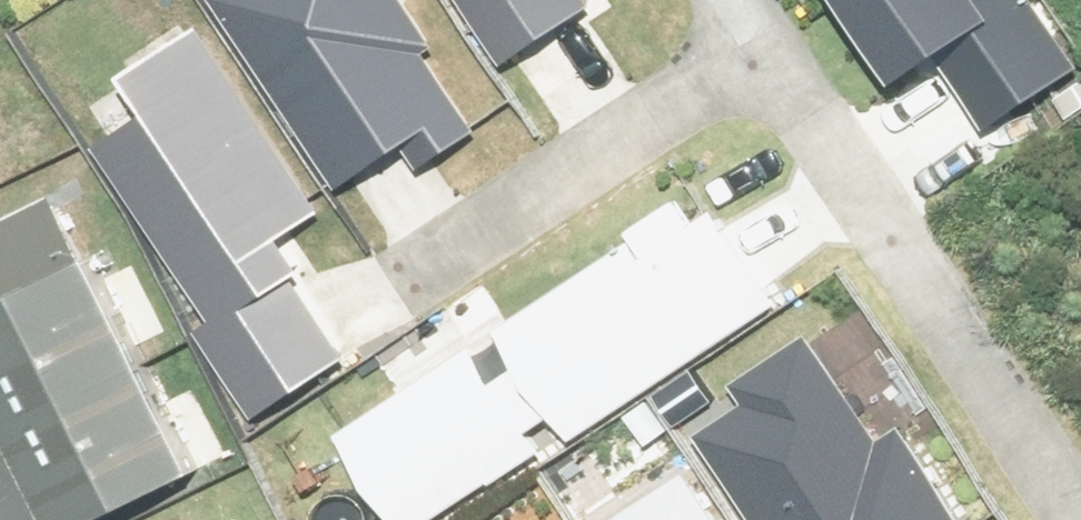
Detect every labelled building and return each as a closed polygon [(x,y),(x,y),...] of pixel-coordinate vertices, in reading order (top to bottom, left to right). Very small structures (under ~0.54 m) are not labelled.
[(220,1),(342,180),(415,131),(439,166),(480,138),(423,53),(433,46),(402,0),(221,0),(220,1)] [(502,56),(585,0),(464,0),(502,56)] [(1027,0),(843,0),(882,56),(907,39),(968,128),(1068,61),(1027,0)] [(202,325),(262,414),(342,359),(266,247),(320,211),(194,26),(121,75),(149,117),(98,151),(212,319),(202,325)] [(66,203),(0,234),(0,505),(7,519),(105,519),(198,475),(66,203)] [(581,441),(653,393),(667,414),(711,385),(697,364),(785,306),(724,213),(650,261),(640,245),(508,331),(581,441)] [(483,353),(348,437),(400,519),(440,519),(546,453),(483,353)] [(818,354),(702,435),(761,519),(960,519),(900,435),(883,447),(818,354)] [(681,462),(621,503),(632,519),(721,519),(681,462)]
